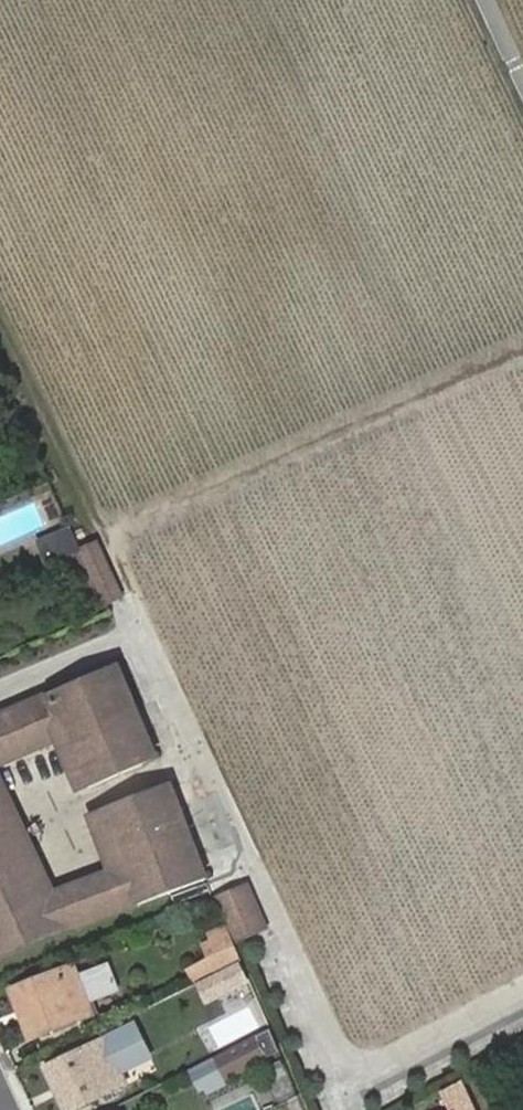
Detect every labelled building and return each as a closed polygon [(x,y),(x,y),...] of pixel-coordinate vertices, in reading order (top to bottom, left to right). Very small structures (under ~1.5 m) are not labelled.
[(83,553),(73,531),(39,545),(48,566),(83,553)] [(100,544),(83,553),(107,605),(109,610),(127,601),(100,544)] [(107,605),(83,553),(61,561),(64,568),(75,563),(96,610),(107,605)] [(213,885),(173,785),(91,817),(112,873),(60,894),(6,771),(61,748),(82,799),(166,764),(129,663),(0,718),(0,968),(213,885)] [(249,886),(219,899),(232,928),(239,945),(269,933),(249,886)] [(239,945),(232,928),(203,941),(211,960),(191,970),(199,987),(246,964),(239,945)] [(246,964),(199,987),(210,1009),(255,985),(246,964)] [(13,991),(32,1040),(94,1017),(87,999),(98,995),(93,983),(82,987),(74,967),(13,991)] [(135,1023),(103,1040),(120,1076),(153,1059),(135,1023)] [(103,1040),(43,1070),(63,1109),(77,1109),(126,1086),(120,1076),(103,1040)] [(256,1041),(222,1060),(230,1075),(265,1056),(256,1041)]
